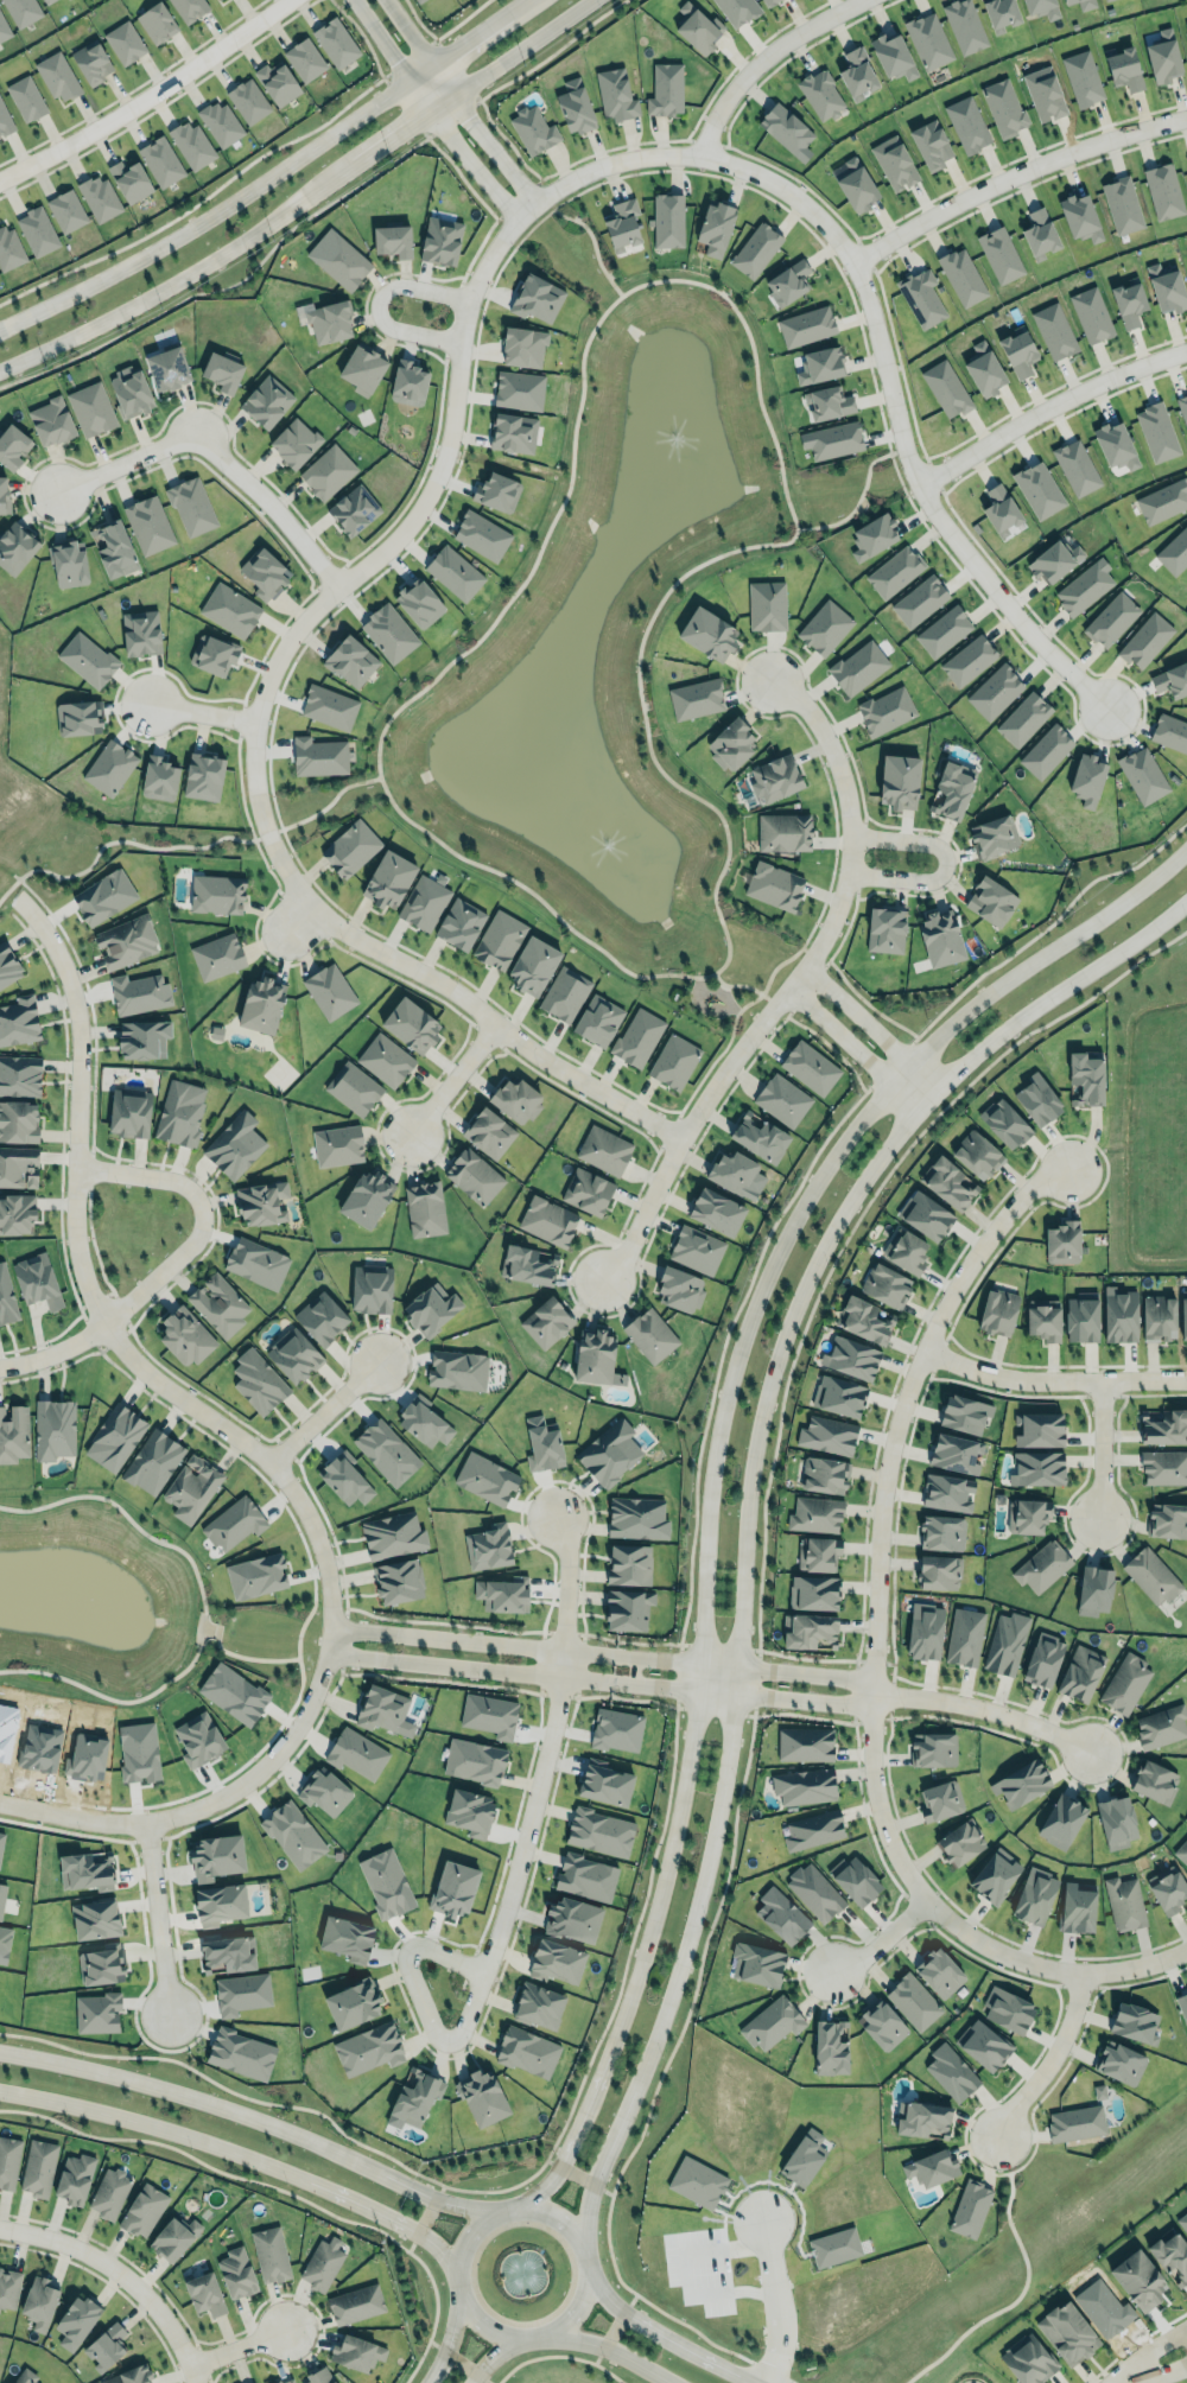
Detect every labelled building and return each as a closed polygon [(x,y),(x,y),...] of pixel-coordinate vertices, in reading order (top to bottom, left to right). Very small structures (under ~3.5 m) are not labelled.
[(17,29),(42,15),(34,0),(1,0),(17,29)] [(134,15),(154,44),(179,27),(161,0),(156,0),(134,15)] [(206,0),(169,0),(185,23),(210,6),(206,0)] [(677,7),(684,0),(689,0),(709,19),(713,14),(725,26),(711,40),(715,44),(703,55),(674,27),(685,14),(677,7)] [(761,11),(754,0),(712,0),(734,30),(761,11)] [(961,53),(989,43),(971,0),(957,0),(948,0),(950,1),(941,5),(961,53)] [(1013,0),(981,0),(994,35),(1005,31),(1004,28),(1021,22),(1013,0)] [(1028,13),(1023,0),(1056,0),(1056,2),(1055,2),(1060,14),(1048,19),(1045,11),(1036,14),(1034,11),(1028,13)] [(1095,0),(1063,0),(1065,5),(1076,2),(1080,12),(1097,7),(1095,0)] [(953,60),(935,11),(904,22),(922,71),(953,60)] [(11,36),(0,12),(0,41),(11,36)] [(311,30),(322,23),(323,25),(328,21),(326,20),(335,14),(361,51),(337,68),(311,30)] [(102,33),(127,18),(147,50),(122,65),(102,33)] [(1142,43),(1153,82),(1167,78),(1166,72),(1180,69),(1168,26),(1157,28),(1160,38),(1142,43)] [(869,39),(886,75),(891,71),(894,76),(903,71),(907,78),(918,74),(897,32),(886,37),(882,31),(875,34),(876,36),(869,39)] [(304,82),(328,65),(306,34),(283,51),(304,82)] [(90,85),(103,77),(102,74),(113,66),(95,37),(70,52),(90,85)] [(1104,55),(1112,83),(1123,80),(1126,94),(1143,89),(1130,44),(1119,47),(1119,51),(1104,55)] [(31,62),(58,45),(84,89),(70,97),(68,95),(62,100),(58,94),(52,97),(31,62)] [(878,90),(862,45),(842,53),(847,68),(839,70),(850,100),(878,90)] [(1061,57),(1088,47),(1105,96),(1092,101),(1092,102),(1078,107),(1061,57)] [(253,70),(265,62),(272,71),(275,70),(273,68),(283,61),(303,89),(278,107),(253,70)] [(653,63),(681,62),(681,110),(673,110),(673,115),(666,115),(666,114),(653,114),(653,112),(646,112),(646,96),(653,96),(653,63)] [(595,71),(623,65),(630,96),(636,96),(640,114),(612,120),(611,114),(603,116),(595,71)] [(1021,75),(1039,124),(1067,113),(1049,65),(1021,75)] [(847,107),(822,67),(795,83),(821,123),(847,107)] [(4,84),(28,72),(47,109),(24,121),(4,84)] [(978,85),(1004,74),(1026,122),(1015,127),(1016,132),(1001,138),(978,85)] [(224,91),(235,84),(235,83),(241,80),(241,81),(250,75),(272,108),(247,125),(224,91)] [(554,96),(569,137),(597,126),(579,75),(562,81),(565,92),(554,96)] [(970,93),(990,139),(978,145),(979,147),(977,148),(977,150),(965,155),(942,106),(970,93)] [(15,127),(0,134),(0,97),(15,127)] [(195,109),(208,101),(209,103),(216,99),(220,104),(224,101),(245,131),(221,147),(195,109)] [(775,99),(814,133),(795,154),(756,121),(775,99)] [(529,154),(508,117),(518,113),(515,109),(523,104),(526,108),(534,103),(546,125),(552,122),(560,136),(529,154)] [(908,131),(928,172),(955,158),(935,118),(908,131)] [(166,129),(179,121),(179,122),(186,119),(190,125),(196,121),(216,154),(192,170),(166,129)] [(137,147),(160,186),(185,171),(161,132),(152,138),(153,140),(148,144),(147,141),(137,147)] [(870,147),(892,193),(919,180),(897,134),(870,147)] [(879,201),(856,154),(843,161),(848,172),(836,178),(853,214),(879,201)] [(106,165),(127,203),(153,188),(137,159),(125,166),(120,158),(106,165)] [(1140,169),(1167,161),(1181,211),(1154,220),(1140,169)] [(97,222),(122,208),(106,176),(100,179),(96,173),(90,177),(89,174),(75,183),(97,222)] [(1144,227),(1129,176),(1100,184),(1115,235),(1144,227)] [(45,199),(55,195),(55,193),(58,191),(59,192),(70,186),(88,218),(62,233),(45,199)] [(1056,199),(1071,235),(1078,233),(1079,237),(1086,235),(1091,244),(1103,239),(1085,191),(1075,195),(1074,191),(1064,196),(1065,197),(1056,199)] [(682,194),(652,194),(654,248),(683,247),(682,194)] [(610,204),(613,214),(602,217),(613,254),(624,250),(623,247),(645,240),(633,197),(610,204)] [(706,201),(696,239),(707,242),(703,253),(719,258),(735,212),(731,211),(732,205),(716,198),(715,204),(706,201)] [(15,217),(25,212),(24,208),(40,201),(61,243),(33,256),(15,217)] [(1024,211),(1040,204),(1059,243),(1049,248),(1047,244),(1040,249),(1042,255),(1033,260),(1017,228),(1030,222),(1024,211)] [(426,215),(462,222),(453,265),(418,259),(426,215)] [(758,218),(726,262),(749,279),(780,237),(767,228),(768,225),(758,218)] [(27,258),(0,271),(0,224),(4,222),(6,228),(12,225),(27,258)] [(374,252),(373,224),(411,222),(413,256),(396,258),(396,250),(393,250),(393,253),(386,253),(386,250),(374,252)] [(998,285),(1025,273),(1002,225),(975,237),(998,285)] [(303,255),(348,292),(363,277),(361,274),(369,265),(328,227),(303,255)] [(988,294),(962,246),(936,260),(962,309),(988,294)] [(778,307),(809,289),(802,277),(811,272),(803,258),(763,281),(778,307)] [(1160,271),(1158,262),(1145,266),(1158,313),(1171,309),(1172,313),(1186,308),(1186,303),(1177,266),(1160,271)] [(894,280),(922,328),(946,313),(929,284),(937,280),(928,266),(922,269),(922,268),(910,274),(909,272),(894,280)] [(526,269),(503,311),(521,320),(526,313),(546,324),(563,292),(547,284),(548,281),(526,269)] [(1148,309),(1137,278),(1109,288),(1124,331),(1141,325),(1136,313),(1148,309)] [(1086,343),(1112,332),(1092,285),(1066,296),(1086,343)] [(293,305),(299,324),(310,320),(317,343),(350,332),(348,320),(351,319),(350,313),(353,313),(348,297),(313,306),(311,299),(293,305)] [(1078,350),(1057,301),(1030,313),(1052,362),(1078,350)] [(774,320),(825,304),(834,331),(783,348),(774,320)] [(542,369),(546,331),(505,326),(501,364),(542,369)] [(1022,328),(1009,335),(1005,332),(997,338),(997,341),(1016,379),(1029,371),(1023,360),(1035,352),(1022,328)] [(982,399),(1009,383),(983,338),(970,346),(975,356),(962,364),(982,399)] [(357,342),(358,339),(369,345),(369,347),(377,351),(376,354),(387,360),(367,395),(353,388),(355,383),(337,373),(355,342),(357,342)] [(144,355),(178,343),(190,377),(186,379),(188,380),(182,382),(180,380),(178,381),(179,383),(173,386),(173,387),(167,389),(166,386),(155,389),(144,355)] [(801,351),(836,343),(844,373),(796,386),(792,371),(800,369),(799,361),(804,360),(801,351)] [(201,377),(220,383),(217,390),(233,395),(243,363),(209,352),(201,377)] [(428,372),(415,370),(416,361),(396,358),(389,401),(423,406),(428,372)] [(919,373),(947,420),(972,405),(944,358),(919,373)] [(127,362),(109,369),(112,374),(104,377),(120,420),(125,418),(125,415),(134,412),(139,413),(154,407),(139,364),(129,368),(127,362)] [(495,370),(490,406),(537,411),(541,375),(495,370)] [(237,406),(247,413),(246,418),(253,424),(259,424),(265,430),(291,398),(290,392),(265,373),(237,406)] [(82,438),(94,432),(95,434),(102,431),(101,428),(107,426),(108,428),(116,425),(97,380),(64,394),(82,438)] [(849,393),(853,411),(811,422),(802,393),(838,382),(842,395),(849,393)] [(1186,438),(1186,390),(1174,394),(1186,438)] [(27,409),(41,447),(75,435),(61,396),(27,409)] [(1152,464),(1181,454),(1161,401),(1133,411),(1152,464)] [(294,414),(311,431),(315,428),(324,437),(293,469),(286,462),(285,463),(280,458),(281,457),(275,452),(278,451),(268,441),(294,414)] [(490,450),(534,453),(536,417),(492,414),(490,450)] [(1106,466),(1090,427),(1094,425),(1093,422),(1105,418),(1107,421),(1119,417),(1141,465),(1125,471),(1123,465),(1115,469),(1112,464),(1106,466)] [(798,433),(801,449),(809,448),(812,461),(864,450),(857,420),(798,433)] [(22,460),(20,458),(33,441),(7,421),(0,430),(0,463),(12,472),(22,460)] [(1050,450),(1074,496),(1099,483),(1075,437),(1050,450)] [(297,476),(323,502),(358,468),(332,442),(297,476)] [(1008,475),(1037,520),(1064,504),(1060,500),(1062,498),(1039,459),(1028,465),(1026,464),(1008,475)] [(489,469),(514,478),(519,485),(508,511),(503,511),(500,509),(469,498),(472,489),(481,493),(480,488),(478,487),(482,478),(485,479),(489,469)] [(217,526),(197,475),(166,488),(186,538),(217,526)] [(1185,475),(1186,480),(1186,506),(1147,525),(1135,497),(1185,475)] [(324,509),(331,519),(330,522),(336,529),(338,527),(347,538),(380,510),(376,503),(358,481),(344,493),(341,493),(332,501),(331,502),(324,509)] [(999,539),(1009,533),(1007,529),(1023,520),(1000,481),(984,491),(991,503),(981,509),(999,539)] [(175,543),(156,494),(123,507),(143,556),(175,543)] [(495,563),(512,535),(467,509),(451,537),(495,563)] [(849,530),(883,511),(896,536),(863,555),(849,530)] [(87,529),(118,517),(137,565),(107,578),(87,529)] [(13,577),(41,543),(13,520),(0,535),(0,567),(13,577)] [(1150,554),(1172,577),(1186,562),(1186,521),(1150,554)] [(43,546),(45,566),(50,565),(53,589),(88,584),(82,547),(77,548),(76,536),(66,538),(68,545),(58,546),(58,544),(43,546)] [(1076,543),(1069,549),(1061,538),(1027,562),(1044,586),(1086,556),(1076,543)] [(443,542),(483,577),(462,602),(421,568),(443,542)] [(925,566),(906,543),(864,577),(882,601),(925,566)] [(265,603),(292,574),(260,544),(237,569),(257,587),(252,592),(265,603)] [(1115,584),(1105,571),(1109,568),(1101,556),(1052,593),(1070,617),(1115,584)] [(929,572),(888,605),(907,629),(948,596),(929,572)] [(420,630),(446,609),(418,576),(393,598),(420,630)] [(240,638),(197,611),(216,580),(259,609),(240,638)] [(786,630),(784,581),(747,582),(749,631),(786,630)] [(1118,586),(1143,609),(1112,642),(1110,638),(1103,646),(1090,635),(1085,640),(1075,631),(1118,586)] [(794,635),(825,598),(851,621),(820,657),(794,635)] [(358,625),(391,665),(420,642),(386,601),(358,625)] [(677,636),(721,665),(736,642),(731,639),(736,630),(697,604),(677,636)] [(913,633),(930,658),(973,629),(957,605),(913,633)] [(160,654),(158,611),(122,612),(124,656),(160,654)] [(1138,671),(1175,630),(1153,611),(1116,651),(1138,671)] [(52,655),(76,628),(102,650),(107,648),(121,661),(96,691),(52,655)] [(345,628),(381,661),(355,691),(317,662),(331,643),(345,628)] [(937,665),(957,688),(997,655),(978,631),(937,665)] [(224,661),(220,674),(195,663),(197,657),(195,656),(201,641),(202,641),(205,634),(239,647),(231,663),(224,661)] [(868,637),(887,662),(845,694),(825,668),(836,659),(839,660),(868,637)] [(1166,688),(1171,700),(1186,694),(1186,660),(1148,676),(1155,693),(1166,688)] [(987,722),(1025,686),(1002,662),(965,698),(987,722)] [(718,676),(722,691),(718,691),(723,708),(673,720),(666,690),(718,676)] [(298,714),(348,732),(359,700),(310,683),(298,714)] [(869,737),(917,715),(903,684),(855,706),(869,737)] [(1028,688),(992,726),(1016,748),(1050,710),(1028,688)] [(99,699),(101,726),(99,726),(99,733),(57,735),(53,705),(57,703),(99,699)] [(1159,712),(1148,740),(1186,755),(1186,722),(1159,712)] [(734,718),(703,746),(729,773),(759,746),(734,718)] [(1018,761),(1053,722),(1072,738),(1037,777),(1018,761)] [(347,774),(347,740),(310,741),(310,735),(293,735),(294,775),(347,774)] [(112,798),(138,757),(107,737),(81,779),(112,798)] [(1110,756),(1142,739),(1169,790),(1137,807),(1110,756)] [(222,757),(216,800),(180,795),(188,748),(205,750),(205,752),(214,754),(212,756),(222,757)] [(750,768),(764,800),(802,784),(798,771),(799,771),(791,751),(780,756),(780,754),(768,758),(769,761),(750,768)] [(1080,807),(1094,811),(1106,764),(1095,761),(1097,757),(1078,752),(1068,793),(1083,797),(1080,807)] [(179,767),(165,765),(166,756),(147,753),(140,796),(174,801),(179,767)] [(919,757),(882,755),(879,803),(889,804),(889,809),(916,810),(919,757)] [(958,820),(976,770),(960,764),(960,765),(946,761),(935,788),(945,792),(941,801),(939,800),(937,803),(935,805),(929,802),(928,808),(937,812),(938,811),(952,815),(951,818),(958,820)] [(758,813),(758,850),(811,850),(811,834),(812,834),(812,816),(811,816),(810,813),(758,813)] [(1019,846),(1009,814),(967,827),(977,859),(1019,846)] [(357,815),(383,843),(344,878),(342,875),(339,876),(317,851),(357,815)] [(385,847),(417,865),(392,910),(381,904),(376,913),(367,908),(372,900),(358,894),(385,847)] [(757,858),(744,892),(794,911),(801,892),(800,892),(806,877),(757,858)] [(70,895),(87,927),(138,899),(120,867),(70,895)] [(983,872),(1017,896),(996,927),(961,903),(983,872)] [(190,910),(193,873),(245,878),(242,914),(190,910)] [(428,933),(451,891),(419,873),(396,916),(428,933)] [(486,911),(452,897),(435,937),(469,952),(486,911)] [(868,904),(902,908),(901,920),(904,920),(901,954),(863,949),(868,904)] [(918,923),(931,966),(964,957),(950,909),(937,914),(935,908),(926,911),(927,919),(922,920),(922,922),(918,923)] [(471,955),(502,972),(528,926),(496,909),(471,955)] [(96,935),(95,933),(146,911),(151,922),(150,923),(157,941),(154,942),(158,949),(107,971),(100,955),(107,952),(103,945),(96,947),(95,945),(96,945),(93,936),(96,935)] [(231,930),(189,946),(202,981),(247,964),(239,942),(237,943),(231,930)] [(528,933),(561,952),(535,997),(522,989),(520,991),(516,989),(512,986),(515,981),(509,978),(512,974),(507,972),(528,933)] [(21,973),(0,987),(0,940),(2,939),(14,955),(21,968),(19,971),(21,973)] [(301,981),(327,1022),(358,1002),(332,961),(301,981)] [(537,1005),(569,1024),(592,981),(560,962),(537,1005)] [(160,973),(126,980),(125,974),(108,977),(117,1016),(172,1005),(168,981),(162,983),(160,973)] [(249,979),(237,1023),(272,1032),(286,984),(271,979),(272,977),(261,974),(260,979),(255,978),(254,980),(249,979)] [(592,992),(624,1010),(603,1048),(571,1029),(592,992)] [(40,1039),(32,993),(14,996),(15,1003),(0,1006),(0,1046),(40,1039)] [(381,1023),(402,996),(439,1024),(433,1032),(438,1036),(432,1044),(430,1043),(420,1054),(381,1023)] [(633,1008),(664,1025),(643,1060),(643,1063),(637,1073),(617,1062),(604,1057),(604,1051),(611,1040),(616,1038),(633,1008)] [(165,1056),(147,1056),(147,1059),(134,1060),(134,1057),(122,1057),(121,1050),(120,1050),(120,1047),(119,1047),(118,1036),(120,1036),(120,1022),(129,1021),(129,1019),(134,1019),(134,1022),(170,1019),(170,1036),(164,1036),(165,1056)] [(353,1060),(376,1031),(413,1060),(389,1089),(353,1060)] [(668,1032),(646,1073),(668,1085),(668,1088),(675,1092),(699,1049),(668,1032)] [(796,1038),(840,1069),(819,1098),(776,1066),(796,1038)] [(1065,1053),(1068,1111),(1087,1111),(1086,1105),(1098,1105),(1099,1056),(1065,1053)] [(39,1095),(40,1056),(0,1054),(0,1095),(39,1095)] [(360,1117),(382,1088),(347,1059),(320,1088),(360,1117)] [(769,1078),(775,1070),(813,1099),(792,1129),(751,1100),(768,1078),(769,1078)] [(1011,1095),(1024,1085),(1021,1078),(1033,1072),(1060,1108),(1036,1129),(1011,1095)] [(152,1135),(190,1146),(190,1144),(195,1145),(199,1130),(197,1129),(204,1102),(202,1101),(207,1087),(170,1075),(152,1135)] [(521,1127),(544,1098),(519,1078),(513,1085),(505,1078),(487,1100),(521,1127)] [(112,1088),(107,1134),(147,1138),(152,1092),(112,1088)] [(38,1125),(37,1125),(37,1111),(36,1111),(36,1104),(28,1102),(27,1100),(0,1100),(0,1140),(2,1140),(2,1142),(24,1142),(38,1142),(38,1125)] [(998,1102),(989,1110),(985,1105),(975,1116),(1009,1151),(1029,1131),(998,1102)] [(483,1105),(518,1131),(495,1159),(461,1133),(468,1124),(474,1118),(472,1117),(476,1113),(483,1105)] [(201,1151),(242,1107),(256,1120),(250,1127),(267,1143),(231,1181),(211,1161),(201,1151)] [(774,1165),(791,1137),(745,1109),(728,1137),(774,1165)] [(633,1143),(629,1151),(630,1152),(626,1161),(617,1177),(576,1155),(591,1121),(633,1143)] [(358,1123),(363,1148),(361,1148),(363,1159),(317,1167),(311,1130),(358,1123)] [(947,1152),(971,1129),(1001,1163),(980,1182),(947,1152)] [(36,1187),(0,1186),(0,1145),(38,1148),(37,1164),(32,1164),(32,1174),(37,1174),(37,1180),(36,1187)] [(443,1173),(452,1161),(451,1161),(459,1152),(458,1151),(463,1146),(464,1149),(466,1145),(506,1180),(482,1207),(443,1173)] [(702,1177),(741,1199),(760,1163),(732,1148),(728,1156),(719,1152),(715,1162),(711,1159),(702,1177)] [(937,1156),(915,1180),(957,1214),(976,1188),(937,1156)] [(576,1164),(560,1197),(577,1206),(576,1207),(599,1218),(615,1183),(576,1164)] [(375,1169),(385,1174),(383,1177),(395,1186),(382,1208),(383,1208),(380,1215),(377,1214),(368,1229),(337,1209),(361,1170),(366,1174),(367,1171),(372,1174),(375,1169)] [(404,1186),(411,1238),(446,1232),(439,1178),(431,1181),(431,1182),(404,1186)] [(234,1187),(236,1201),(235,1201),(237,1213),(240,1212),(241,1216),(243,1216),(245,1225),(254,1224),(254,1225),(274,1221),(287,1220),(286,1208),(278,1209),(277,1197),(288,1196),(286,1180),(234,1187)] [(686,1215),(702,1184),(744,1206),(730,1237),(686,1215)] [(894,1215),(910,1190),(951,1220),(935,1243),(894,1215)] [(516,1227),(564,1249),(580,1216),(532,1193),(516,1227)] [(34,1234),(33,1194),(0,1195),(0,1235),(34,1234)] [(679,1220),(725,1241),(709,1277),(662,1257),(679,1220)] [(1042,1231),(1045,1265),(1075,1265),(1074,1221),(1060,1220),(1059,1228),(1042,1231)] [(880,1257),(894,1229),(926,1247),(916,1263),(922,1267),(914,1278),(880,1257)] [(291,1257),(237,1235),(223,1268),(276,1291),(291,1257)] [(558,1254),(551,1285),(499,1276),(507,1243),(558,1254)] [(9,1262),(43,1251),(61,1305),(47,1310),(43,1295),(23,1302),(9,1262)] [(18,1321),(4,1260),(0,1261),(0,1325),(18,1321)] [(654,1292),(659,1282),(655,1279),(664,1260),(702,1277),(704,1281),(702,1288),(706,1289),(699,1310),(694,1308),(691,1313),(690,1315),(655,1302),(659,1295),(654,1292)] [(856,1294),(872,1264),(906,1285),(894,1311),(856,1294)] [(350,1265),(389,1266),(388,1311),(349,1310),(350,1265)] [(225,1340),(245,1321),(241,1317),(250,1308),(214,1270),(185,1298),(225,1340)] [(464,1306),(452,1291),(441,1299),(429,1285),(400,1309),(424,1338),(464,1306)] [(988,1289),(990,1286),(1017,1294),(1020,1297),(1010,1333),(1009,1336),(992,1332),(991,1334),(983,1332),(984,1329),(978,1327),(988,1289)] [(349,1318),(343,1324),(344,1326),(337,1332),(336,1330),(331,1334),(334,1337),(322,1348),(292,1315),(322,1288),(349,1318)] [(551,1294),(519,1322),(542,1351),(575,1321),(551,1294)] [(1178,1295),(1186,1295),(1186,1343),(1179,1343),(1178,1295)] [(844,1296),(876,1308),(872,1317),(893,1324),(881,1348),(829,1327),(844,1296)] [(1062,1302),(1075,1302),(1077,1296),(1094,1297),(1096,1343),(1065,1342),(1062,1302)] [(1100,1297),(1134,1296),(1135,1345),(1104,1346),(1100,1297)] [(1142,1299),(1172,1301),(1173,1343),(1142,1341),(1142,1299)] [(180,1302),(170,1314),(169,1314),(160,1321),(164,1323),(165,1324),(164,1327),(163,1329),(163,1332),(164,1333),(158,1339),(182,1364),(186,1364),(191,1359),(196,1364),(217,1342),(201,1324),(202,1323),(198,1318),(197,1320),(180,1302)] [(1021,1303),(1055,1302),(1058,1343),(1040,1343),(1040,1336),(1023,1335),(1021,1303)] [(618,1327),(647,1303),(678,1340),(649,1364),(618,1327)] [(265,1352),(296,1326),(323,1359),(293,1384),(265,1352)] [(576,1328),(610,1330),(607,1380),(572,1378),(576,1328)] [(813,1365),(818,1355),(825,1356),(829,1337),(877,1354),(869,1384),(813,1365)] [(233,1356),(248,1343),(290,1390),(260,1417),(231,1385),(239,1379),(230,1368),(237,1361),(233,1356)] [(481,1352),(484,1355),(483,1390),(426,1386),(424,1385),(420,1385),(421,1365),(429,1365),(429,1359),(426,1358),(427,1346),(481,1352)] [(806,1404),(815,1377),(867,1392),(857,1418),(806,1404)] [(428,1448),(436,1439),(444,1445),(456,1429),(414,1396),(394,1422),(428,1448)] [(942,1397),(990,1409),(988,1417),(980,1416),(976,1436),(935,1426),(942,1397)] [(34,1399),(34,1461),(53,1460),(53,1454),(74,1455),(75,1400),(34,1399)] [(82,1453),(115,1474),(147,1422),(115,1402),(82,1453)] [(16,1463),(16,1457),(29,1456),(27,1405),(10,1406),(10,1420),(4,1420),(4,1406),(0,1406),(0,1463),(16,1463)] [(1135,1413),(1186,1413),(1186,1448),(1136,1449),(1135,1413)] [(524,1417),(531,1454),(525,1455),(528,1472),(564,1465),(556,1422),(543,1425),(541,1414),(524,1417)] [(571,1454),(618,1415),(633,1431),(627,1435),(643,1455),(601,1491),(571,1454)] [(1009,1447),(1060,1447),(1061,1415),(1010,1416),(1010,1425),(1016,1426),(1016,1434),(1010,1435),(1009,1447)] [(395,1488),(421,1462),(377,1416),(350,1442),(395,1488)] [(789,1445),(793,1432),(804,1434),(805,1418),(857,1431),(848,1461),(789,1445)] [(120,1477),(153,1498),(185,1448),(152,1427),(120,1477)] [(931,1436),(977,1445),(972,1475),(925,1463),(931,1436)] [(316,1473),(347,1506),(355,1497),(362,1504),(375,1492),(348,1463),(353,1458),(343,1447),(316,1473)] [(159,1494),(190,1449),(223,1472),(188,1525),(169,1513),(174,1504),(159,1494)] [(468,1449),(519,1476),(510,1493),(508,1491),(500,1506),(451,1480),(468,1449)] [(1004,1479),(1005,1487),(1064,1487),(1061,1456),(1010,1455),(1010,1464),(1014,1464),(1013,1476),(1004,1479)] [(1136,1474),(1141,1476),(1141,1488),(1186,1487),(1186,1455),(1136,1455),(1136,1474)] [(796,1489),(800,1460),(846,1466),(843,1494),(796,1489)] [(921,1475),(918,1506),(966,1511),(966,1482),(921,1475)] [(198,1530),(212,1546),(216,1543),(223,1551),(249,1529),(254,1534),(266,1525),(262,1521),(264,1518),(242,1492),(198,1530)] [(608,1496),(605,1534),(667,1538),(668,1519),(662,1519),(664,1499),(608,1496)] [(783,1532),(785,1515),(791,1515),(792,1499),(843,1504),(839,1537),(783,1532)] [(1005,1502),(1003,1533),(1040,1534),(1040,1525),(1047,1521),(1048,1506),(1005,1502)] [(1144,1537),(1186,1539),(1186,1508),(1144,1507),(1144,1537)] [(428,1548),(424,1528),(418,1529),(414,1510),(360,1521),(368,1560),(428,1548)] [(511,1564),(505,1521),(488,1523),(489,1530),(464,1533),(469,1570),(511,1564)] [(916,1521),(915,1550),(959,1552),(959,1521),(916,1521)] [(794,1542),(793,1572),(834,1574),(834,1543),(794,1542)] [(1007,1575),(1015,1587),(1022,1584),(1033,1597),(1071,1563),(1046,1542),(1007,1575)] [(651,1545),(608,1544),(607,1584),(650,1585),(651,1545)] [(1117,1570),(1138,1549),(1179,1590),(1161,1603),(1159,1600),(1150,1607),(1117,1570)] [(224,1566),(233,1601),(288,1587),(279,1551),(224,1566)] [(915,1558),(914,1590),(953,1591),(956,1557),(915,1558)] [(373,1565),(380,1605),(424,1597),(417,1558),(373,1565)] [(1079,1568),(1073,1618),(1104,1620),(1110,1570),(1079,1568)] [(785,1578),(838,1580),(836,1612),(782,1610),(785,1578)] [(473,1598),(482,1598),(482,1611),(527,1612),(527,1582),(474,1580),(473,1598)] [(604,1588),(655,1590),(654,1606),(648,1606),(647,1633),(602,1631),(604,1588)] [(909,1607),(944,1612),(937,1663),(902,1659),(909,1607)] [(950,1610),(980,1619),(972,1670),(942,1664),(950,1610)] [(995,1618),(1005,1619),(1007,1614),(1027,1619),(1013,1678),(980,1671),(995,1618)] [(781,1615),(837,1619),(834,1645),(814,1644),(813,1651),(779,1647),(781,1615)] [(1021,1679),(1045,1689),(1062,1646),(1036,1634),(1021,1679)] [(1072,1647),(1102,1661),(1080,1703),(1053,1692),(1072,1647)] [(1122,1654),(1142,1663),(1138,1667),(1148,1675),(1123,1715),(1096,1702),(1122,1654)] [(413,1726),(408,1736),(370,1722),(367,1728),(354,1723),(353,1717),(356,1708),(361,1709),(364,1695),(362,1693),(363,1690),(366,1691),(369,1682),(393,1690),(392,1691),(407,1697),(399,1720),(413,1726)] [(493,1739),(511,1742),(518,1702),(465,1692),(459,1725),(495,1732),(493,1739)] [(1135,1721),(1136,1754),(1183,1742),(1180,1721),(1185,1717),(1179,1705),(1135,1721)] [(173,1727),(187,1753),(182,1755),(189,1768),(224,1750),(204,1711),(173,1727)] [(342,1724),(387,1753),(369,1780),(339,1761),(336,1768),(323,1760),(323,1753),(342,1724)] [(830,1762),(829,1731),(775,1731),(774,1762),(830,1762)] [(906,1739),(907,1769),(956,1768),(952,1735),(906,1739)] [(446,1736),(438,1772),(477,1780),(477,1783),(494,1787),(502,1749),(446,1736)] [(1049,1785),(1035,1759),(983,1787),(989,1797),(997,1794),(1007,1811),(1049,1785)] [(634,1775),(585,1762),(576,1795),(626,1808),(634,1775)] [(1140,1764),(1128,1791),(1166,1807),(1176,1778),(1140,1764)] [(332,1818),(353,1793),(327,1771),(322,1776),(315,1770),(294,1795),(308,1806),(312,1801),(332,1818)] [(830,1772),(766,1779),(769,1797),(777,1798),(777,1809),(836,1801),(830,1772)] [(919,1807),(915,1791),(952,1781),(960,1811),(919,1828),(913,1811),(919,1807)] [(467,1828),(466,1836),(485,1840),(494,1798),(451,1788),(443,1823),(467,1828)] [(1056,1794),(1083,1806),(1061,1853),(1033,1836),(1056,1794)] [(299,1872),(328,1848),(287,1798),(258,1822),(299,1872)] [(1093,1806),(1125,1799),(1136,1845),(1104,1854),(1093,1806)] [(564,1842),(626,1859),(636,1822),(574,1805),(564,1842)] [(837,1813),(781,1825),(786,1837),(777,1841),(782,1855),(842,1839),(837,1813)] [(929,1843),(946,1869),(983,1845),(965,1820),(929,1843)] [(193,1884),(212,1882),(212,1875),(244,1872),(241,1835),(190,1839),(193,1884)] [(1168,1856),(1186,1835),(1186,1872),(1168,1856)] [(357,1861),(380,1920),(415,1907),(392,1847),(357,1861)] [(960,1885),(990,1908),(1016,1869),(992,1848),(960,1885)] [(57,1854),(59,1887),(93,1885),(94,1890),(112,1888),(109,1849),(57,1854)] [(564,1849),(615,1862),(607,1902),(552,1887),(564,1849)] [(466,1915),(480,1870),(443,1859),(427,1910),(454,1918),(456,1911),(466,1915)] [(850,1860),(842,1868),(837,1862),(823,1873),(855,1911),(881,1889),(850,1860)] [(806,1863),(781,1883),(819,1928),(843,1906),(806,1863)] [(1143,1883),(1167,1868),(1185,1895),(1172,1905),(1179,1913),(1163,1919),(1143,1883)] [(1007,1913),(1037,1930),(1055,1885),(1023,1869),(1007,1913)] [(1099,1882),(1112,1936),(1143,1927),(1132,1877),(1099,1882)] [(193,1889),(197,1927),(216,1925),(215,1918),(245,1914),(241,1883),(193,1889)] [(1061,1886),(1055,1932),(1090,1936),(1094,1889),(1061,1886)] [(766,1888),(754,1901),(760,1906),(753,1915),(788,1950),(807,1928),(766,1888)] [(603,1908),(552,1895),(542,1931),(593,1944),(603,1908)] [(66,1904),(69,1915),(72,1915),(75,1939),(121,1937),(118,1914),(114,1909),(112,1896),(66,1904)] [(376,1928),(326,1915),(317,1947),(347,1955),(346,1960),(365,1965),(376,1928)] [(5,1965),(0,1965),(0,1926),(9,1927),(5,1965)] [(224,1972),(255,1970),(253,1936),(199,1940),(200,1966),(223,1964),(224,1972)] [(587,1952),(538,1937),(527,1975),(545,1981),(547,1976),(576,1985),(587,1952)] [(730,1945),(783,1957),(776,1989),(728,1980),(732,1968),(724,1964),(730,1945)] [(115,1983),(114,1974),(124,1973),(121,1948),(78,1952),(81,1985),(115,1983)] [(935,1950),(912,1969),(939,2001),(960,1978),(935,1950)] [(211,1978),(266,1972),(269,2004),(234,2009),(235,2014),(217,2016),(217,2012),(216,2012),(211,1978)] [(366,1976),(323,1996),(336,2029),(381,2010),(366,1976)] [(903,1976),(882,1996),(914,2034),(938,2012),(903,1976)] [(509,2014),(522,1980),(564,1995),(551,2029),(509,2014)] [(988,1989),(1034,2010),(1016,2036),(979,2019),(985,2009),(978,2003),(988,1989)] [(118,1993),(75,1995),(76,2033),(119,2032),(118,1993)] [(1170,2002),(1186,1995),(1186,2039),(1170,2002)] [(774,1997),(801,2025),(760,2053),(753,2042),(748,2047),(735,2032),(774,1997)] [(851,2022),(877,2000),(907,2034),(881,2054),(851,2022)] [(1105,2032),(1115,2006),(1155,2015),(1147,2045),(1105,2032)] [(386,2061),(388,2067),(406,2059),(390,2020),(331,2043),(345,2078),(386,2061)] [(488,2059),(504,2020),(560,2044),(545,2080),(512,2066),(510,2069),(488,2059)] [(970,2021),(950,2044),(988,2073),(1009,2050),(970,2021)] [(811,2025),(812,2077),(844,2077),(842,2023),(811,2025)] [(204,2060),(217,2025),(274,2047),(261,2082),(204,2060)] [(926,2054),(937,2044),(977,2086),(953,2105),(921,2070),(931,2061),(926,2054)] [(1088,2072),(1100,2044),(1142,2059),(1129,2087),(1088,2072)] [(439,2076),(420,2123),(389,2111),(408,2064),(439,2076)] [(455,2082),(477,2129),(508,2112),(490,2071),(474,2067),(455,2082)] [(894,2102),(948,2111),(945,2143),(889,2134),(894,2102)] [(1045,2144),(1042,2116),(1100,2109),(1102,2136),(1045,2144)] [(814,2150),(822,2134),(805,2125),(780,2175),(806,2188),(822,2155),(814,2150)] [(12,2190),(0,2187),(0,2135),(21,2140),(12,2190)] [(19,2187),(27,2139),(55,2143),(45,2199),(27,2195),(28,2190),(19,2187)] [(944,2152),(956,2175),(919,2190),(912,2175),(902,2179),(897,2167),(944,2152)] [(63,2155),(76,2158),(78,2154),(94,2158),(94,2168),(78,2206),(64,2201),(52,2194),(63,2155)] [(106,2166),(114,2169),(115,2166),(125,2171),(122,2174),(133,2179),(121,2201),(121,2203),(113,2220),(104,2217),(104,2218),(96,2214),(99,2211),(87,2205),(106,2166)] [(960,2181),(992,2193),(972,2239),(944,2232),(960,2181)] [(148,2239),(167,2193),(139,2182),(120,2227),(148,2239)] [(1174,2223),(1186,2241),(1186,2212),(1174,2223)] [(147,2242),(170,2214),(183,2225),(189,2218),(198,2226),(170,2261),(147,2242)] [(249,2230),(280,2223),(293,2277),(285,2280),(275,2282),(275,2280),(261,2283),(249,2230)] [(861,2254),(853,2226),(807,2240),(816,2268),(861,2254)] [(1172,2230),(1186,2252),(1186,2284),(1176,2290),(1147,2248),(1172,2230)] [(319,2238),(299,2275),(310,2282),(307,2286),(315,2290),(316,2288),(323,2292),(344,2254),(336,2248),(341,2239),(332,2235),(328,2243),(319,2238)] [(229,2301),(242,2295),(243,2298),(260,2290),(242,2242),(223,2249),(226,2255),(220,2257),(218,2258),(214,2261),(229,2301)] [(1140,2318),(1170,2292),(1137,2248),(1105,2269),(1140,2318)] [(15,2311),(0,2307),(0,2266),(1,2268),(5,2268),(4,2271),(6,2273),(6,2268),(23,2271),(15,2311)] [(210,2270),(223,2312),(208,2320),(205,2309),(196,2313),(182,2279),(210,2270)] [(19,2312),(26,2314),(25,2318),(34,2320),(32,2328),(44,2333),(59,2287),(47,2283),(49,2279),(33,2273),(28,2287),(27,2286),(19,2312)] [(330,2309),(336,2326),(387,2311),(377,2280),(324,2296),(329,2311),(330,2309)] [(76,2296),(53,2327),(64,2334),(58,2343),(71,2352),(76,2344),(77,2345),(99,2314),(96,2312),(100,2307),(91,2301),(91,2300),(85,2296),(82,2301),(76,2296)] [(1068,2366),(1099,2343),(1066,2300),(1035,2322),(1068,2366)] [(115,2320),(103,2331),(103,2332),(82,2350),(90,2359),(93,2357),(96,2362),(93,2365),(100,2374),(103,2370),(104,2370),(125,2351),(121,2347),(119,2345),(122,2341),(120,2339),(127,2332),(115,2320)] [(326,2358),(330,2351),(328,2351),(331,2343),(337,2345),(343,2332),(374,2343),(375,2345),(382,2349),(379,2357),(370,2353),(363,2372),(326,2358)] [(1053,2372),(1024,2334),(996,2357),(1014,2382),(1037,2382),(1053,2372)] [(147,2379),(149,2382),(99,2382),(99,2381),(144,2362),(152,2377),(147,2379)] [(324,2364),(310,2374),(310,2372),(305,2375),(309,2379),(304,2382),(336,2382),(324,2364)] [(10,2382),(37,2382),(23,2365),(10,2382)]
